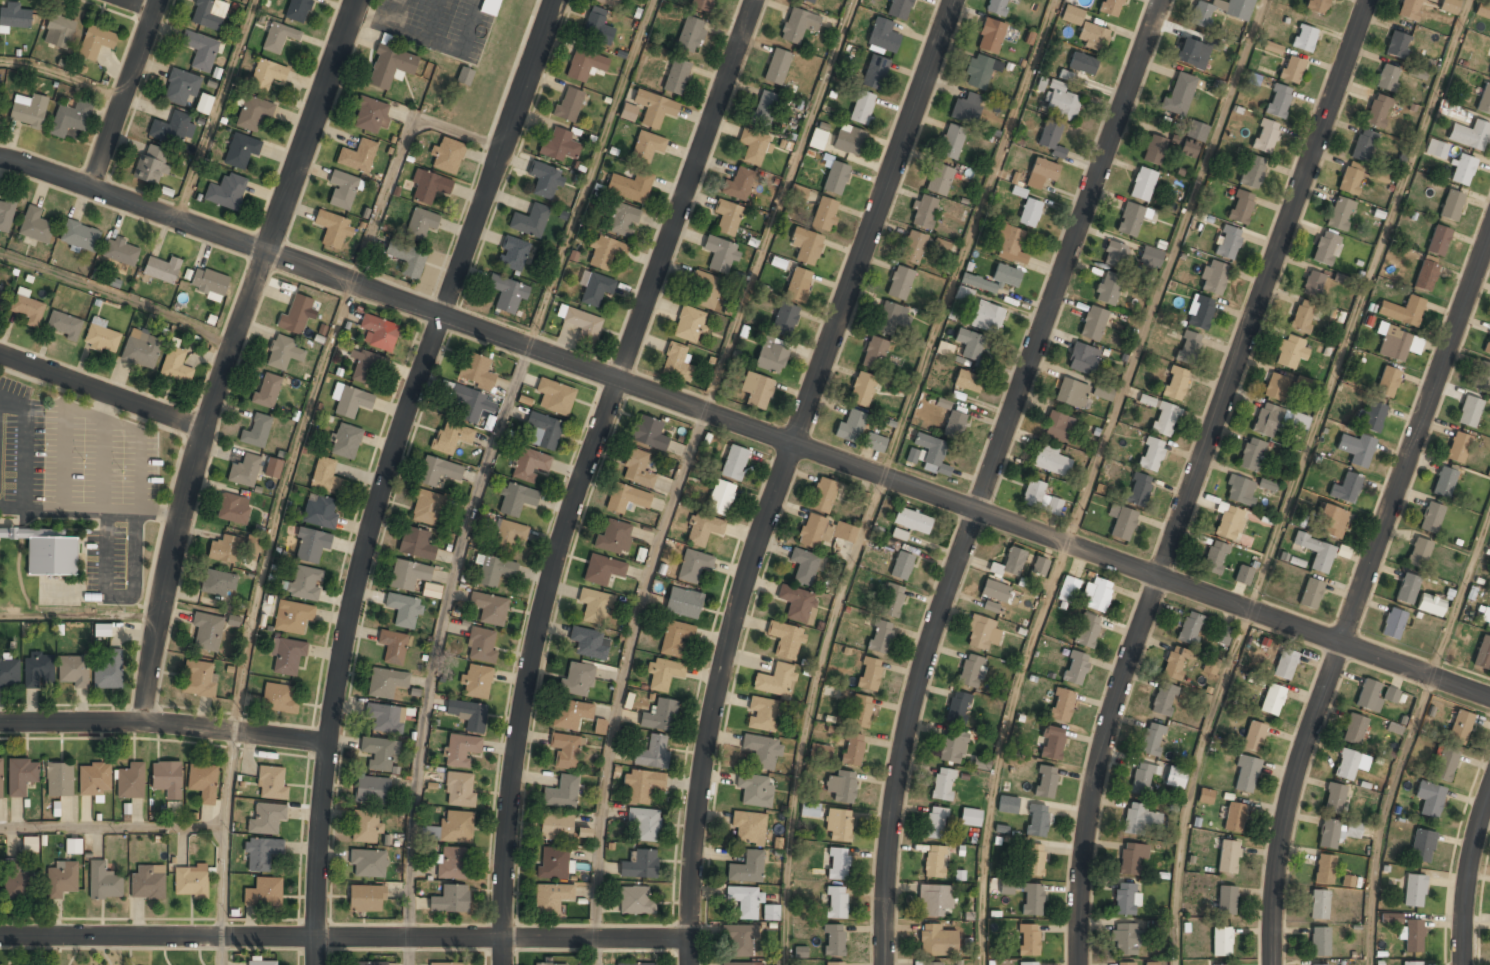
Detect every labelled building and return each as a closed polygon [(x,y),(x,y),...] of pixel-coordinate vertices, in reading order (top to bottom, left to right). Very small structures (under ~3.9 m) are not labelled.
[(227,6),(210,0),(197,0),(189,22),(218,32),(227,6)] [(312,0),(290,0),(284,17),(304,24),(312,0)] [(501,0),(487,0),(482,11),(494,16),(501,0)] [(617,9),(620,0),(593,0),(617,9)] [(712,0),(692,0),(690,6),(708,12),(712,0)] [(886,15),(905,20),(911,0),(891,0),(886,15)] [(984,10),(1001,18),(1010,0),(988,0),(984,10)] [(1122,0),(1102,0),(1099,13),(1118,17),(1122,0)] [(1189,23),(1207,30),(1213,11),(1246,22),(1254,0),(1228,0),(1227,4),(1215,0),(1212,0),(1210,5),(1197,0),(1189,23)] [(1304,8),(1323,14),(1328,0),(1307,0),(1304,8)] [(1414,22),(1423,0),(1402,0),(1396,15),(1414,22)] [(1459,1),(1456,0),(1443,0),(1440,9),(1454,14),(1459,1)] [(0,4),(0,28),(31,28),(32,11),(20,10),(20,4),(0,4)] [(1479,4),(1475,14),(1489,19),(1489,8),(1479,4)] [(1081,22),(1084,10),(1066,5),(1061,21),(1081,27),(1076,44),(1102,52),(1109,30),(1081,22)] [(607,12),(590,6),(581,38),(609,46),(614,29),(603,25),(607,12)] [(779,38),(798,45),(805,27),(816,31),(821,17),(791,6),(779,38)] [(41,41),(67,51),(78,22),(52,12),(41,41)] [(706,21),(686,14),(675,46),(695,53),(706,21)] [(893,22),(875,16),(866,45),(895,54),(901,35),(890,32),(893,22)] [(995,56),(1008,26),(986,17),(974,47),(995,56)] [(279,56),(286,37),(299,41),(302,32),(272,20),(261,49),(279,56)] [(1310,52),(1318,29),(1298,23),(1291,46),(1310,52)] [(78,58),(95,62),(99,46),(113,50),(118,33),(86,25),(78,58)] [(190,68),(209,74),(219,42),(185,30),(181,44),(196,50),(190,68)] [(1384,52),(1403,59),(1411,37),(1392,30),(1384,52)] [(1205,69),(1211,45),(1182,38),(1176,61),(1205,69)] [(1263,50),(1280,55),(1283,46),(1265,41),(1263,50)] [(367,84),(387,90),(395,69),(413,75),(419,58),(380,45),(367,84)] [(610,59),(577,45),(564,76),(585,84),(592,67),(604,72),(610,59)] [(763,79),(780,86),(792,53),(774,47),(763,79)] [(962,83),(984,90),(994,60),(972,53),(962,83)] [(1098,59),(1072,53),(1068,69),(1094,76),(1098,59)] [(891,61),(872,54),(860,83),(879,91),(891,61)] [(1278,77),(1296,84),(1305,61),(1288,54),(1278,77)] [(288,69),(260,57),(247,85),(267,93),(273,79),(282,83),(288,69)] [(691,63),(674,57),(662,91),(679,97),(691,63)] [(1373,85),(1391,94),(1402,71),(1384,63),(1373,85)] [(1427,73),(1408,64),(1405,73),(1424,81),(1427,73)] [(469,86),(474,71),(462,66),(456,81),(469,86)] [(196,98),(202,77),(171,69),(162,101),(185,107),(188,96),(196,98)] [(1164,96),(1159,109),(1183,118),(1197,79),(1178,72),(1169,98),(1164,96)] [(1073,121),(1080,97),(1064,93),(1067,84),(1051,80),(1042,113),(1073,121)] [(1293,90),(1274,83),(1264,113),(1283,120),(1293,90)] [(1484,83),(1476,111),(1489,116),(1489,85),(1484,83)] [(585,93),(564,86),(554,117),(574,124),(585,93)] [(679,103),(637,89),(632,103),(646,108),(641,125),(658,130),(663,115),(675,118),(679,103)] [(750,123),(768,129),(779,96),(761,90),(750,123)] [(866,125),(875,96),(858,90),(848,120),(866,125)] [(964,100),(956,97),(949,116),(974,125),(984,98),(968,92),(964,100)] [(9,123),(42,129),(47,99),(14,93),(9,123)] [(262,116),(271,119),(276,104),(245,94),(235,126),(256,133),(262,116)] [(1363,123),(1382,129),(1392,100),(1373,94),(1363,123)] [(198,110),(206,113),(210,97),(201,95),(198,110)] [(389,104),(360,96),(353,127),(382,134),(389,104)] [(58,105),(49,134),(64,139),(68,128),(84,133),(93,106),(69,99),(66,108),(58,105)] [(634,122),(639,108),(624,103),(620,118),(634,122)] [(153,119),(148,136),(183,147),(192,117),(172,111),(168,124),(153,119)] [(1279,125),(1261,118),(1251,148),(1269,154),(1279,125)] [(1452,123),(1447,140),(1484,152),(1489,134),(1489,124),(1474,119),(1471,130),(1452,123)] [(1063,158),(1066,149),(1056,146),(1062,127),(1044,121),(1036,149),(1063,158)] [(1180,153),(1193,157),(1197,143),(1202,145),(1208,127),(1191,121),(1180,153)] [(866,132),(841,122),(831,147),(857,156),(866,132)] [(937,154),(956,160),(966,130),(947,124),(937,154)] [(544,138),(538,152),(570,166),(579,144),(570,140),(573,134),(555,126),(549,140),(544,138)] [(822,151),(828,132),(814,128),(808,146),(822,151)] [(1349,156),(1366,163),(1378,135),(1361,128),(1349,156)] [(760,168),(769,137),(742,129),(737,143),(747,146),(742,162),(760,168)] [(631,155),(649,162),(653,150),(662,154),(667,140),(640,130),(631,155)] [(257,157),(262,142),(233,132),(223,163),(244,170),(250,154),(257,157)] [(1168,141),(1152,134),(1140,159),(1156,166),(1168,141)] [(439,147),(433,145),(429,155),(435,157),(432,167),(455,175),(466,145),(443,136),(439,147)] [(378,143),(360,137),(356,151),(341,147),(336,164),(368,174),(378,143)] [(1425,153),(1443,161),(1449,147),(1430,139),(1425,153)] [(133,177),(159,186),(171,152),(145,143),(133,177)] [(1239,184),(1257,190),(1267,160),(1249,154),(1239,184)] [(1466,187),(1477,161),(1460,154),(1449,180),(1466,187)] [(1046,180),(1053,183),(1060,168),(1037,157),(1024,183),(1040,191),(1046,180)] [(821,189),(840,196),(850,167),(832,160),(821,189)] [(527,175),(537,179),(532,194),(554,202),(564,172),(532,161),(527,175)] [(1365,169),(1348,162),(1337,189),(1354,196),(1365,169)] [(925,190),(945,197),(954,170),(934,164),(925,190)] [(755,174),(737,167),(732,182),(725,179),(720,192),(745,201),(755,174)] [(1157,173),(1139,167),(1128,196),(1147,203),(1157,173)] [(1390,176),(1373,169),(1369,177),(1386,184),(1390,176)] [(409,200),(431,206),(435,194),(448,198),(453,180),(418,170),(409,200)] [(653,175),(637,170),(634,180),(611,174),(606,193),(645,204),(653,175)] [(350,212),(360,178),(332,171),(328,185),(335,186),(329,206),(350,212)] [(220,186),(208,183),(203,201),(237,211),(247,178),(224,172),(220,186)] [(1027,190),(1013,186),(1011,194),(1026,198),(1027,190)] [(1245,226),(1256,196),(1238,189),(1227,219),(1245,226)] [(1455,222),(1465,196),(1448,189),(1439,216),(1455,222)] [(827,232),(841,206),(823,196),(809,223),(827,232)] [(932,229),(936,198),(917,196),(913,226),(932,229)] [(1355,203),(1336,196),(1326,225),(1345,232),(1355,203)] [(1017,224),(1034,229),(1043,203),(1026,198),(1017,224)] [(0,199),(0,231),(9,233),(16,203),(0,199)] [(716,231),(733,237),(743,208),(718,199),(713,214),(721,217),(716,231)] [(633,238),(640,210),(614,202),(606,230),(633,238)] [(528,217),(513,212),(507,229),(540,240),(550,209),(532,203),(528,217)] [(1145,209),(1125,203),(1116,231),(1135,237),(1145,209)] [(43,210),(28,205),(17,234),(48,245),(55,224),(40,219),(43,210)] [(423,242),(427,228),(436,231),(440,216),(413,207),(404,236),(423,242)] [(341,252),(352,222),(318,210),(313,224),(326,229),(320,244),(341,252)] [(93,254),(101,232),(67,219),(59,241),(93,254)] [(1018,251),(1025,232),(1000,223),(995,239),(1002,241),(996,257),(1024,266),(1028,255),(1018,251)] [(1243,232),(1224,224),(1212,253),(1231,261),(1243,232)] [(1426,250),(1442,256),(1451,229),(1435,224),(1426,250)] [(824,237),(795,226),(788,245),(799,249),(795,260),(813,267),(824,237)] [(898,259),(917,265),(927,236),(909,229),(898,259)] [(1310,259),(1329,267),(1341,238),(1323,230),(1310,259)] [(141,252),(113,234),(102,252),(129,270),(141,252)] [(628,245),(596,234),(586,264),(609,272),(614,255),(623,258),(628,245)] [(702,249),(713,253),(708,268),(729,275),(739,246),(707,235),(702,249)] [(531,245),(506,236),(496,264),(521,273),(531,245)] [(405,262),(401,274),(418,281),(427,253),(389,240),(384,255),(405,262)] [(1129,249),(1109,240),(1100,262),(1120,270),(1129,249)] [(1163,253),(1144,247),(1138,263),(1157,270),(1163,253)] [(1428,292),(1442,261),(1426,254),(1413,285),(1428,292)] [(168,263),(148,257),(143,275),(174,284),(181,259),(170,256),(168,263)] [(1227,288),(1220,262),(1199,268),(1206,294),(1227,288)] [(1016,289),(1022,272),(997,264),(991,281),(1016,289)] [(905,301),(914,271),(895,265),(886,295),(905,301)] [(189,290),(222,300),(230,276),(196,266),(189,290)] [(813,274),(794,267),(783,297),(802,304),(813,274)] [(686,300),(712,309),(723,280),(697,270),(686,300)] [(1317,299),(1325,276),(1308,270),(1300,294),(1317,299)] [(602,293),(612,296),(616,281),(583,271),(579,285),(585,286),(580,303),(598,308),(602,293)] [(1095,302),(1115,306),(1122,276),(1101,272),(1095,302)] [(494,309),(518,316),(527,286),(490,274),(486,288),(500,292),(494,309)] [(974,291),(959,285),(954,298),(969,304),(974,291)] [(29,292),(16,288),(9,312),(28,318),(26,326),(38,329),(45,304),(27,299),(29,292)] [(276,328),(301,336),(313,300),(295,294),(288,316),(281,313),(276,328)] [(1426,300),(1409,294),(1399,320),(1416,327),(1426,300)] [(1186,326),(1208,330),(1214,300),(1193,295),(1186,326)] [(873,329),(891,336),(895,325),(905,329),(911,311),(883,301),(873,329)] [(995,335),(1005,311),(978,301),(969,325),(995,335)] [(770,331),(790,338),(801,309),(780,302),(770,331)] [(1289,329),(1307,335),(1316,308),(1298,302),(1289,329)] [(603,320),(562,305),(556,320),(581,329),(578,338),(594,344),(603,320)] [(1078,336),(1097,343),(1108,313),(1089,306),(1078,336)] [(700,343),(706,311),(680,307),(674,338),(700,343)] [(45,325),(71,343),(82,327),(56,309),(45,325)] [(391,353),(400,326),(364,314),(359,328),(368,332),(363,344),(391,353)] [(83,344),(114,355),(121,335),(101,328),(103,323),(92,319),(83,344)] [(1413,332),(1379,323),(1376,334),(1383,336),(1377,356),(1404,364),(1413,332)] [(964,346),(960,356),(975,363),(986,340),(960,327),(953,341),(964,346)] [(131,328),(120,359),(152,371),(163,340),(131,328)] [(1201,336),(1184,331),(1176,358),(1193,363),(1201,336)] [(286,371),(289,359),(302,363),(306,351),(294,348),(296,340),(274,334),(266,366),(286,371)] [(860,365),(879,371),(889,341),(870,335),(860,365)] [(1282,335),(1273,364),(1294,370),(1298,358),(1305,361),(1311,344),(1282,335)] [(790,346),(766,336),(754,366),(778,375),(790,346)] [(1088,377),(1101,354),(1078,341),(1065,364),(1088,377)] [(660,375),(690,384),(695,367),(684,364),(688,347),(669,342),(660,375)] [(159,375),(188,385),(194,369),(182,365),(187,351),(169,345),(159,375)] [(386,359),(352,347),(349,358),(357,361),(351,379),(376,388),(386,359)] [(456,378),(490,391),(496,375),(487,371),(491,361),(467,351),(456,378)] [(1489,390),(1489,363),(1482,360),(1472,385),(1489,392),(1489,390)] [(1374,393),(1392,399),(1401,372),(1384,366),(1374,393)] [(1163,396),(1183,400),(1189,371),(1169,367),(1163,396)] [(965,390),(977,394),(983,378),(958,369),(949,397),(962,402),(965,390)] [(877,377),(857,371),(847,402),(867,408),(877,377)] [(273,409),(282,377),(263,372),(253,404),(273,409)] [(749,394),(746,406),(765,411),(774,379),(746,372),(741,392),(749,394)] [(1290,380),(1271,372),(1263,395),(1282,402),(1290,380)] [(1321,382),(1298,375),(1294,386),(1317,393),(1321,382)] [(535,393),(543,395),(538,408),(567,417),(576,389),(539,377),(535,393)] [(1089,385),(1061,378),(1055,402),(1083,409),(1089,385)] [(357,407),(370,411),(375,395),(336,383),(331,399),(339,402),(335,414),(353,420),(357,407)] [(459,419),(476,425),(482,409),(492,413),(497,401),(454,385),(449,399),(464,405),(459,419)] [(1092,395),(1110,400),(1113,390),(1095,386),(1092,395)] [(1139,402),(1158,408),(1150,432),(1171,438),(1180,408),(1141,396),(1139,402)] [(1483,403),(1466,396),(1455,422),(1472,429),(1483,403)] [(1251,430),(1271,439),(1284,411),(1264,402),(1251,430)] [(1367,411),(1360,408),(1355,426),(1378,433),(1386,407),(1370,402),(1367,411)] [(868,416),(847,408),(836,437),(857,444),(868,416)] [(967,416),(950,410),(942,435),(958,441),(967,416)] [(1074,419),(1050,411),(1041,437),(1065,445),(1074,419)] [(525,426),(535,429),(531,446),(554,452),(562,421),(529,412),(525,426)] [(272,417),(255,413),(250,432),(242,430),(238,442),(264,449),(272,417)] [(1288,428),(1305,433),(1310,418),(1293,413),(1288,428)] [(659,435),(663,423),(639,414),(630,440),(664,452),(669,438),(659,435)] [(470,445),(474,432),(443,420),(432,450),(452,457),(458,440),(470,445)] [(363,430),(339,422),(329,452),(353,460),(363,430)] [(863,446),(881,454),(887,439),(869,432),(863,446)] [(1462,464),(1471,437),(1454,432),(1445,458),(1462,464)] [(940,465),(947,442),(915,433),(912,445),(926,450),(920,469),(947,477),(949,468),(940,465)] [(1352,454),(1349,463),(1365,469),(1376,439),(1360,433),(1357,440),(1341,435),(1336,448),(1352,454)] [(1155,473),(1166,444),(1148,437),(1136,466),(1155,473)] [(1237,466),(1257,473),(1266,443),(1247,437),(1237,466)] [(748,450),(729,444),(720,475),(739,481),(748,450)] [(1062,480),(1072,463),(1041,444),(1031,461),(1062,480)] [(547,472),(551,455),(519,448),(512,478),(533,483),(536,470),(547,472)] [(630,448),(621,480),(652,489),(656,475),(644,471),(649,454),(630,448)] [(916,464),(917,459),(922,460),(924,451),(909,448),(906,461),(916,464)] [(231,463),(226,481),(253,488),(261,457),(245,452),(241,465),(231,463)] [(310,487),(342,494),(346,478),(333,476),(336,460),(317,455),(310,487)] [(417,483),(436,489),(440,476),(459,482),(463,468),(426,455),(417,483)] [(278,478),(283,461),(269,457),(264,475),(278,478)] [(1431,494),(1448,500),(1458,470),(1440,464),(1431,494)] [(1363,478),(1347,471),(1341,486),(1333,483),(1328,496),(1353,505),(1363,478)] [(1143,508),(1153,479),(1135,472),(1125,501),(1143,508)] [(1222,497),(1248,507),(1257,484),(1231,474),(1222,497)] [(828,514),(838,483),(819,477),(809,508),(828,514)] [(724,517),(737,487),(717,479),(705,509),(724,517)] [(1276,492),(1278,483),(1260,479),(1257,487),(1276,492)] [(1043,496),(1045,484),(1026,481),(1022,506),(1060,512),(1062,499),(1043,496)] [(541,494),(507,483),(497,513),(517,520),(522,504),(536,508),(541,494)] [(605,510),(623,516),(627,504),(648,510),(653,495),(614,483),(605,510)] [(409,519),(435,527),(445,498),(418,489),(409,519)] [(216,520),(247,526),(250,508),(239,506),(241,497),(221,493),(216,520)] [(339,498),(307,494),(303,523),(335,527),(339,498)] [(1444,507),(1427,502),(1418,529),(1436,535),(1444,507)] [(1213,535),(1238,542),(1246,512),(1222,505),(1213,535)] [(1137,512),(1119,506),(1110,536),(1128,541),(1137,512)] [(926,536),(932,520),(898,507),(892,523),(926,536)] [(1343,507),(1319,510),(1321,537),(1346,535),(1343,507)] [(721,536),(726,521),(694,512),(685,542),(704,548),(709,532),(721,536)] [(797,543),(817,549),(820,540),(828,543),(830,537),(852,543),(856,529),(806,513),(797,543)] [(602,536),(596,534),(593,548),(624,557),(633,526),(607,519),(602,536)] [(495,551),(527,549),(526,523),(493,525),(495,551)] [(333,535),(301,527),(293,558),(317,564),(322,549),(328,551),(333,535)] [(433,562),(437,547),(427,545),(430,533),(404,527),(398,553),(433,562)] [(27,540),(26,575),(76,577),(77,538),(62,538),(62,531),(0,529),(0,539),(27,540)] [(1327,574),(1337,545),(1296,531),(1292,544),(1314,552),(1309,568),(1327,574)] [(221,542),(211,540),(207,558),(234,564),(240,538),(222,534),(221,542)] [(1433,544),(1415,537),(1405,564),(1422,571),(1433,544)] [(1218,574),(1230,548),(1213,540),(1201,566),(1218,574)] [(990,570),(1016,579),(1026,553),(1010,547),(1003,568),(992,564),(990,570)] [(793,581),(810,587),(821,558),(794,548),(789,561),(799,564),(793,581)] [(715,557),(685,549),(677,580),(696,585),(700,569),(711,572),(715,557)] [(890,577),(906,582),(914,555),(897,551),(890,577)] [(627,564),(591,553),(583,581),(607,588),(611,574),(623,578),(627,564)] [(477,585),(497,589),(499,575),(514,579),(518,563),(483,556),(477,585)] [(1031,572),(1045,576),(1050,560),(1036,556),(1031,572)] [(432,567),(395,560),(389,588),(413,592),(415,580),(429,583),(432,567)] [(289,596),(317,602),(324,571),(295,565),(289,596)] [(1233,579),(1245,585),(1253,572),(1241,565),(1233,579)] [(227,591),(237,589),(234,570),(202,576),(206,597),(227,592),(227,591)] [(1394,600),(1409,607),(1421,579),(1405,573),(1394,600)] [(1057,599),(1073,604),(1081,580),(1065,575),(1057,599)] [(1324,582),(1307,577),(1298,604),(1315,609),(1324,582)] [(979,594),(1003,605),(1011,590),(987,579),(979,594)] [(1090,612),(1110,605),(1103,580),(1082,586),(1090,612)] [(906,589),(887,583),(878,612),(897,618),(906,589)] [(815,594),(780,584),(776,599),(789,602),(785,618),(807,623),(815,594)] [(664,611),(696,621),(703,596),(671,587),(664,611)] [(612,596),(580,589),(577,603),(585,604),(582,621),(606,626),(612,596)] [(421,601),(387,593),(384,608),(396,610),(393,626),(414,630),(421,601)] [(479,623),(503,627),(508,600),(471,593),(469,607),(482,610),(479,623)] [(1446,602),(1421,594),(1416,610),(1441,617),(1446,602)] [(983,608),(997,613),(1000,605),(986,600),(983,608)] [(305,622),(313,623),(315,606),(279,601),(275,630),(303,635),(305,622)] [(1406,613),(1389,607),(1380,634),(1397,640),(1406,613)] [(1485,607),(1479,625),(1489,628),(1489,608),(1485,607)] [(1205,618),(1188,611),(1175,639),(1191,647),(1205,618)] [(197,628),(193,649),(217,653),(223,618),(195,613),(192,627),(197,628)] [(1090,649),(1102,621),(1083,614),(1072,642),(1090,649)] [(967,648),(987,649),(987,644),(999,644),(999,620),(968,618),(967,648)] [(885,654),(894,624),(875,619),(866,649),(885,654)] [(685,640),(691,641),(694,626),(667,620),(659,653),(681,658),(685,640)] [(796,661),(803,629),(769,621),(766,636),(779,639),(774,656),(796,661)] [(110,624),(94,624),(95,637),(111,637),(110,624)] [(1213,643),(1229,645),(1231,627),(1215,625),(1213,643)] [(498,632),(471,627),(466,658),(493,663),(498,632)] [(575,654),(605,661),(611,636),(571,627),(568,641),(577,644),(575,654)] [(377,644),(386,646),(383,662),(403,666),(409,635),(379,629),(377,644)] [(1481,635),(1473,665),(1489,670),(1489,637),(1481,635)] [(270,672),(296,677),(299,657),(305,658),(308,643),(276,638),(270,672)] [(1180,682),(1189,652),(1170,647),(1161,676),(1180,682)] [(1299,654),(1282,648),(1272,675),(1289,681),(1299,654)] [(121,689),(121,650),(96,650),(96,689),(121,689)] [(1089,656),(1071,650),(1061,679),(1080,685),(1089,656)] [(24,687),(53,687),(53,652),(24,652),(24,687)] [(957,683),(976,689),(985,659),(965,653),(957,683)] [(19,656),(0,657),(0,689),(20,688),(19,656)] [(1202,672),(1216,676),(1221,660),(1207,656),(1202,672)] [(73,688),(86,688),(86,657),(58,657),(58,683),(73,683),(73,688)] [(857,688),(876,691),(881,660),(862,657),(857,688)] [(667,693),(670,676),(683,678),(685,664),(652,658),(647,690),(667,693)] [(212,698),(217,665),(186,660),(181,693),(212,698)] [(566,680),(560,679),(558,692),(588,699),(595,667),(570,662),(566,680)] [(755,672),(752,689),(789,697),(796,667),(776,662),(772,676),(755,672)] [(466,685),(464,696),(488,700),(493,668),(469,664),(467,675),(462,674),(460,684),(466,685)] [(394,687),(407,689),(409,673),(372,668),(368,697),(393,700),(394,687)] [(1355,707),(1377,713),(1382,697),(1393,701),(1396,691),(1384,688),(1385,684),(1363,678),(1355,707)] [(261,709),(296,715),(298,700),(289,698),(291,686),(265,682),(261,709)] [(1168,718),(1178,688),(1160,682),(1149,712),(1168,718)] [(1286,690),(1269,683),(1259,711),(1276,717),(1286,690)] [(822,696),(839,700),(842,688),(825,684),(822,696)] [(1047,716),(1067,722),(1076,692),(1057,686),(1047,716)] [(964,725),(972,695),(953,691),(945,720),(964,725)] [(867,728),(872,697),(854,694),(849,725),(867,728)] [(672,733),(678,702),(657,697),(653,716),(642,714),(639,726),(672,733)] [(745,728),(776,732),(780,701),(750,697),(745,728)] [(594,705),(556,699),(552,728),(577,732),(579,718),(592,720),(594,705)] [(484,734),(487,705),(448,700),(446,716),(466,719),(465,731),(484,734)] [(401,735),(405,709),(367,703),(364,719),(373,720),(371,731),(401,735)] [(1463,744),(1473,714),(1457,709),(1447,739),(1463,744)] [(1368,720),(1349,714),(1340,740),(1359,747),(1368,720)] [(605,735),(607,720),(595,719),(594,733),(605,735)] [(1267,727),(1249,721),(1241,748),(1258,754),(1267,727)] [(1166,729),(1148,723),(1138,752),(1156,758),(1166,729)] [(1065,729),(1044,725),(1039,756),(1060,760),(1065,729)] [(864,735),(846,732),(841,764),(859,766),(864,735)] [(938,761),(958,764),(963,736),(944,732),(938,761)] [(582,738),(550,734),(548,748),(557,749),(554,768),(578,771),(582,738)] [(752,768),(776,772),(781,740),(743,734),(740,750),(755,752),(752,768)] [(482,739),(449,735),(445,766),(468,769),(470,753),(480,755),(482,739)] [(668,766),(667,735),(648,736),(649,750),(634,751),(634,767),(668,766)] [(397,741),(361,737),(360,753),(370,754),(369,771),(394,773),(397,741)] [(831,761),(831,745),(810,744),(809,760),(831,761)] [(1448,782),(1459,752),(1443,746),(1432,776),(1448,782)] [(1352,783),(1360,754),(1342,749),(1334,777),(1352,783)] [(1232,790),(1253,795),(1260,760),(1240,756),(1232,790)] [(990,758),(974,757),(973,769),(989,770),(990,758)] [(25,797),(25,783),(38,783),(38,759),(8,759),(8,797),(25,797)] [(1158,776),(1160,767),(1137,761),(1129,793),(1147,797),(1153,775),(1158,776)] [(143,762),(128,762),(128,769),(116,769),(116,799),(143,799),(143,762)] [(151,790),(165,790),(165,801),(180,801),(181,762),(152,762),(151,790)] [(72,797),(72,763),(47,763),(47,797),(72,797)] [(110,763),(79,763),(79,795),(110,795),(110,763)] [(188,790),(200,791),(200,805),(215,805),(217,765),(189,764),(188,790)] [(1057,767),(1038,764),(1034,795),(1053,798),(1057,767)] [(258,798),(285,799),(286,767),(258,766),(258,798)] [(1181,790),(1187,771),(1169,766),(1164,785),(1181,790)] [(956,771),(936,767),(930,797),(950,801),(956,771)] [(666,774),(628,770),(624,803),(649,806),(651,789),(664,791),(666,774)] [(474,806),(473,773),(445,774),(447,807),(474,806)] [(854,773),(827,773),(827,792),(834,792),(834,802),(854,802),(854,773)] [(576,808),(578,776),(560,774),(559,790),(543,789),(542,806),(576,808)] [(741,806),(770,808),(773,777),(737,774),(736,788),(743,789),(741,806)] [(389,778),(356,778),(356,802),(389,802),(389,778)] [(1436,820),(1446,788),(1419,780),(1414,798),(1423,801),(1419,814),(1436,820)] [(1347,788),(1329,783),(1321,811),(1339,816),(1347,788)] [(1211,803),(1213,792),(1201,790),(1199,801),(1211,803)] [(1015,814),(1018,799),(1001,796),(997,810),(1015,814)] [(801,816),(819,818),(821,805),(802,802),(801,816)] [(1122,833),(1145,837),(1151,807),(1128,802),(1122,833)] [(278,822),(286,822),(286,804),(256,804),(256,819),(247,819),(247,834),(278,834),(278,822)] [(1047,805),(1027,804),(1027,836),(1046,837),(1047,805)] [(1245,832),(1244,804),(1225,805),(1226,833),(1245,832)] [(945,839),(946,808),(927,807),(926,838),(945,839)] [(635,840),(657,843),(661,812),(629,808),(627,822),(638,823),(635,840)] [(979,827),(981,811),(962,808),(960,824),(979,827)] [(851,810),(827,809),(826,841),(851,841),(851,810)] [(352,812),(352,843),(379,843),(379,812),(352,812)] [(473,843),(473,812),(442,812),(442,842),(473,843)] [(731,829),(736,829),(736,844),(764,845),(766,814),(732,813),(731,829)] [(540,841),(571,841),(571,815),(540,815),(540,841)] [(1317,846),(1334,851),(1342,823),(1324,818),(1317,846)] [(1345,835),(1358,837),(1361,825),(1348,822),(1345,835)] [(578,837),(592,837),(592,828),(578,828),(578,837)] [(1436,832),(1415,828),(1409,859),(1430,863),(1436,832)] [(36,851),(36,838),(23,838),(23,851),(36,851)] [(245,871),(270,872),(271,854),(283,854),(284,840),(247,838),(245,871)] [(1236,874),(1240,842),(1221,840),(1218,873),(1236,874)] [(66,854),(80,854),(80,841),(66,841),(66,854)] [(1116,870),(1136,877),(1147,849),(1127,841),(1116,870)] [(1043,876),(1043,844),(1024,844),(1024,876),(1043,876)] [(945,846),(925,846),(925,877),(945,877),(945,846)] [(440,880),(465,880),(465,848),(440,848),(440,880)] [(848,848),(828,848),(828,880),(848,880),(848,848)] [(539,880),(567,880),(568,849),(540,849),(539,880)] [(656,878),(657,850),(633,850),(632,862),(619,862),(619,877),(656,878)] [(744,865),(727,864),(726,882),(762,883),(763,851),(745,850),(744,865)] [(351,877),(385,877),(385,851),(351,851),(351,877)] [(1336,856),(1318,854),(1314,883),(1332,885),(1336,856)] [(3,860),(3,900),(31,900),(31,872),(17,872),(17,860),(3,860)] [(122,874),(105,874),(105,861),(88,861),(88,898),(122,898),(122,874)] [(77,864),(47,864),(47,900),(62,900),(62,893),(77,893),(77,864)] [(131,899),(164,899),(164,866),(131,866),(131,899)] [(174,897),(207,897),(207,866),(174,866),(174,897)] [(1425,875),(1406,874),(1403,905),(1423,907),(1425,875)] [(1342,886),(1354,887),(1355,876),(1342,875),(1342,886)] [(282,878),(255,878),(255,889),(244,889),(243,906),(281,907),(282,878)] [(1000,895),(1014,894),(1014,880),(1000,880),(1000,895)] [(1137,915),(1137,883),(1115,883),(1115,915),(1137,915)] [(1022,915),(1041,915),(1041,884),(1022,884),(1022,915)] [(574,885),(535,885),(535,915),(559,915),(559,901),(573,901),(574,885)] [(944,916),(944,910),(952,910),(952,885),(919,885),(919,916),(944,916)] [(468,913),(468,886),(442,886),(442,898),(429,898),(429,913),(468,913)] [(1217,916),(1235,916),(1235,886),(1217,886),(1217,916)] [(349,912),(384,912),(384,887),(349,887),(349,912)] [(620,914),(655,914),(655,899),(648,899),(648,887),(620,887),(620,914)] [(739,921),(759,921),(759,887),(726,887),(726,901),(739,901),(739,921)] [(846,919),(846,887),(826,887),(826,919),(846,919)] [(1311,919),(1328,919),(1328,891),(1311,891),(1311,919)] [(763,919),(777,921),(778,908),(765,907),(763,919)] [(1381,923),(1402,923),(1402,913),(1381,913),(1381,923)] [(1405,952),(1422,952),(1422,920),(1405,920),(1405,952)] [(941,924),(920,924),(920,956),(956,956),(956,932),(941,932),(941,924)] [(1038,924),(1019,924),(1019,955),(1038,955),(1038,924)] [(1113,955),(1137,955),(1137,924),(1113,924),(1113,955)] [(843,956),(843,925),(824,925),(824,956),(843,956)] [(755,926),(722,926),(722,940),(730,940),(730,957),(755,957),(755,926)] [(1231,927),(1213,927),(1213,957),(1231,957),(1231,927)] [(1311,928),(1311,957),(1329,957),(1329,928),(1311,928)]
